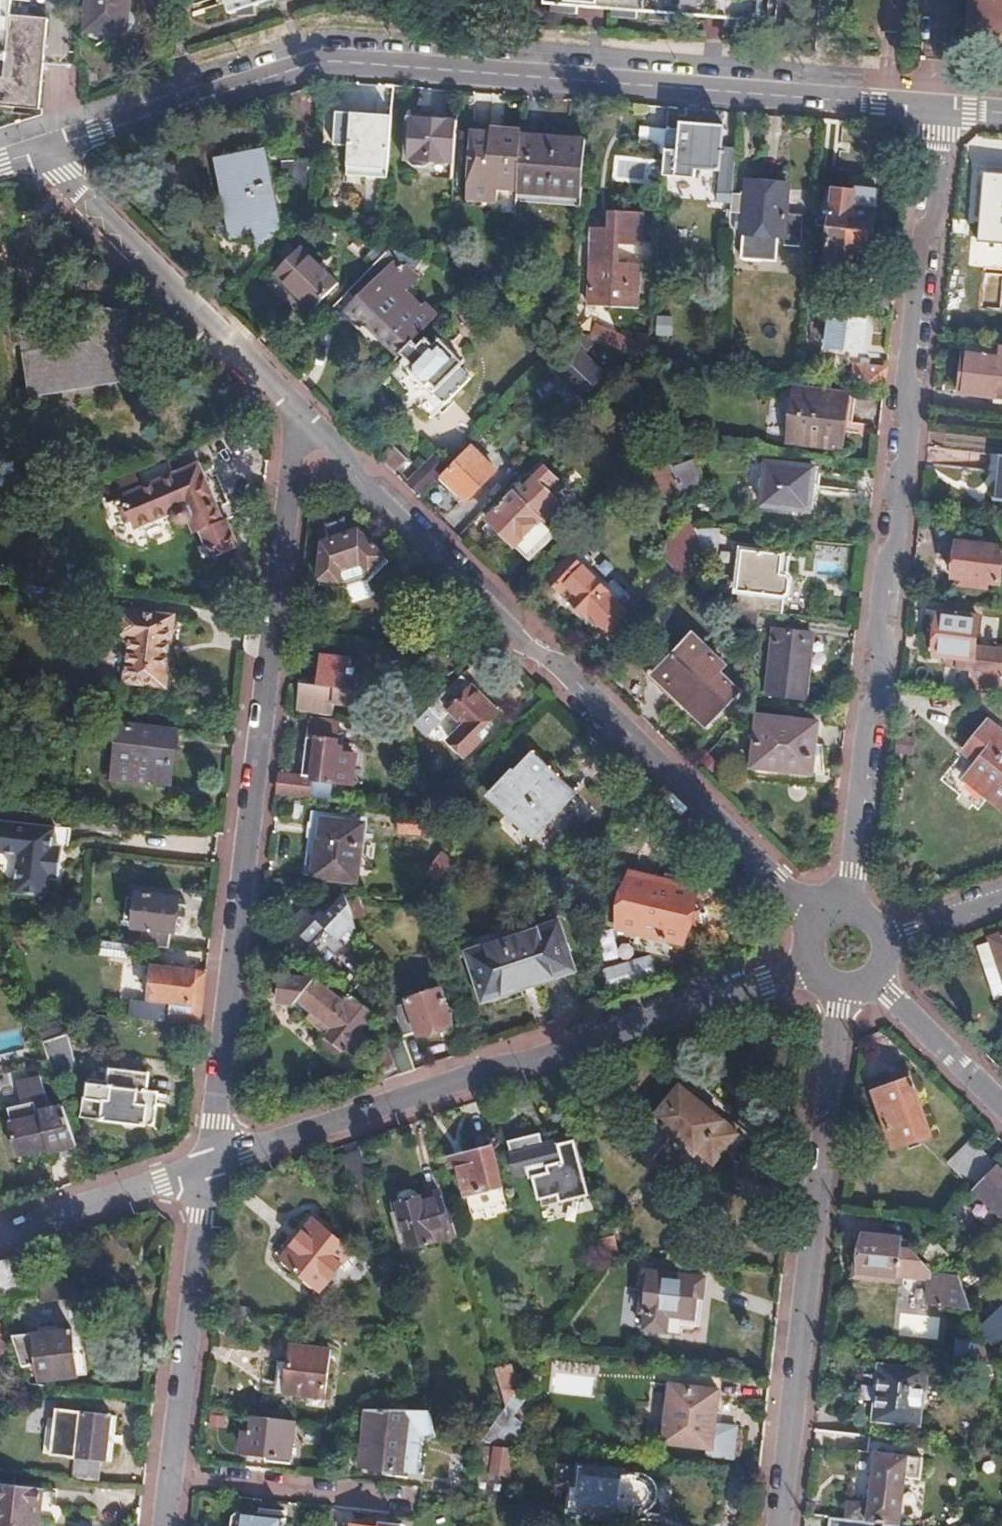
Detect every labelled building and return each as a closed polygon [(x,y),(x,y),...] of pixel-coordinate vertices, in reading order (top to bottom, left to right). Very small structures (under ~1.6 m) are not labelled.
[(40,111),(48,20),(11,16),(12,0),(0,0),(0,108),(40,111)] [(128,0),(86,0),(84,31),(85,37),(89,42),(93,44),(98,44),(102,41),(106,35),(125,36),(126,31),(130,27),(131,21),(128,12),(128,0)] [(267,0),(220,0),(224,13),(267,0)] [(543,4),(549,4),(548,13),(572,15),(573,7),(648,12),(648,21),(674,22),(674,15),(756,21),(758,0),(543,0),(543,4)] [(965,29),(990,31),(990,38),(1001,39),(1001,0),(968,0),(965,29)] [(386,181),(391,117),(335,114),(333,147),(347,148),(345,177),(386,181)] [(678,134),(666,133),(663,168),(715,172),(714,185),(732,187),(734,163),(719,162),(721,128),(698,127),(699,119),(684,118),(683,125),(679,125),(678,134)] [(454,165),(457,123),(406,119),(402,161),(454,165)] [(516,192),(520,138),(469,134),(463,201),(497,203),(498,190),(516,192)] [(581,197),(585,143),(520,138),(516,192),(581,197)] [(278,233),(262,150),(216,160),(229,223),(217,226),(215,230),(218,238),(223,241),(233,238),(233,240),(254,235),(256,243),(261,250),(278,233)] [(307,185),(304,159),(278,161),(280,186),(307,185)] [(744,190),(732,189),(730,210),(743,211),(741,228),(784,231),(786,211),(788,181),(745,178),(744,190)] [(732,187),(714,185),(710,234),(728,236),(730,210),(732,189),(732,187)] [(824,221),(824,227),(872,232),(877,190),(853,189),(853,192),(832,191),(830,221),(824,221)] [(786,211),(784,231),(784,240),(801,241),(802,212),(786,211)] [(872,232),(824,227),(824,232),(829,233),(825,264),(846,267),(848,251),(870,253),(872,232)] [(391,248),(347,294),(356,303),(346,313),(360,326),(363,322),(398,356),(399,354),(426,327),(437,316),(425,305),(421,308),(405,292),(418,280),(412,274),(424,262),(391,248)] [(339,288),(301,250),(275,276),(313,314),(339,288)] [(635,309),(637,285),(624,285),(624,268),(589,266),(586,307),(635,309)] [(473,294),(476,287),(469,283),(462,290),(473,294)] [(999,287),(998,297),(1001,297),(1000,309),(981,307),(978,336),(996,338),(999,319),(1001,319),(1001,286),(999,287)] [(129,373),(121,318),(89,313),(94,343),(67,347),(66,345),(52,347),(45,305),(7,311),(11,344),(28,342),(35,388),(129,373)] [(862,351),(865,320),(830,317),(827,348),(862,351)] [(431,334),(426,327),(399,354),(404,358),(400,363),(407,370),(404,376),(404,380),(405,384),(408,389),(413,391),(418,392),(427,388),(433,395),(445,382),(462,365),(438,341),(432,347),(425,340),(431,334)] [(581,339),(574,347),(602,375),(610,367),(581,339)] [(964,342),(958,395),(1001,400),(1001,347),(964,342)] [(602,375),(574,347),(553,369),(580,396),(602,375)] [(635,348),(633,359),(648,360),(649,349),(635,348)] [(462,365),(445,382),(456,393),(474,376),(462,365)] [(884,387),(886,368),(852,365),(850,383),(884,387)] [(838,450),(843,396),(792,390),(785,443),(838,450)] [(388,431),(369,451),(382,463),(384,461),(398,475),(409,464),(395,449),(401,443),(388,431)] [(494,472),(468,447),(434,481),(456,502),(461,497),(466,500),(494,472)] [(999,455),(994,501),(1001,502),(1001,456),(999,455)] [(443,467),(433,457),(407,484),(418,494),(443,467)] [(220,519),(197,461),(106,499),(116,527),(132,519),(133,523),(171,507),(175,511),(179,513),(189,513),(195,527),(198,526),(209,554),(233,545),(223,518),(220,519)] [(810,499),(812,470),(766,463),(761,507),(804,512),(805,499),(810,499)] [(555,537),(512,495),(487,522),(529,563),(555,537)] [(365,578),(383,558),(359,533),(349,536),(344,521),(327,527),(332,542),(322,546),(318,581),(346,586),(365,578)] [(705,563),(693,528),(664,559),(687,582),(705,563)] [(998,582),(1001,548),(956,543),(951,578),(958,578),(957,586),(985,589),(986,581),(998,582)] [(548,581),(593,627),(596,623),(624,595),(610,582),(603,589),(586,572),(593,566),(577,550),(570,557),(563,549),(542,569),(550,577),(548,581)] [(779,574),(780,555),(740,551),(735,592),(783,598),(789,592),(790,580),(788,575),(779,574)] [(48,601),(49,588),(22,585),(20,598),(48,601)] [(626,598),(624,595),(596,623),(603,632),(614,631),(621,624),(623,613),(618,608),(626,598)] [(755,633),(757,614),(722,610),(729,631),(755,633)] [(975,645),(978,616),(936,610),(934,629),(926,628),(923,654),(954,657),(954,665),(970,668),(969,675),(1001,679),(1001,648),(975,645)] [(163,687),(172,620),(118,613),(115,638),(128,640),(123,681),(163,687)] [(651,618),(645,623),(645,630),(650,635),(656,634),(661,631),(662,624),(658,620),(651,618)] [(804,701),(810,641),(800,641),(800,634),(773,631),(765,696),(804,701)] [(725,666),(704,646),(696,654),(683,642),(653,673),(705,725),(738,692),(719,672),(725,666)] [(343,709),(349,662),(320,658),(315,690),(297,687),(294,714),(331,717),(333,708),(343,709)] [(496,714),(459,678),(431,706),(443,717),(449,712),(463,727),(448,743),(464,760),(487,736),(481,730),(496,714)] [(812,776),(817,725),(754,718),(748,780),(775,783),(776,773),(812,776)] [(302,778),(279,776),(277,796),(309,800),(311,780),(349,784),(352,756),(334,753),(337,723),(309,719),(302,778)] [(986,723),(961,752),(975,762),(963,777),(1001,809),(1001,736),(986,723)] [(116,746),(114,762),(149,766),(148,781),(167,783),(172,733),(119,727),(118,732),(116,746)] [(529,843),(576,795),(533,753),(518,768),(515,766),(484,798),(529,843)] [(149,766),(114,762),(112,782),(147,786),(148,781),(149,766)] [(436,815),(453,799),(444,792),(432,804),(436,815)] [(354,883),(362,818),(309,812),(302,876),(354,883)] [(422,835),(423,820),(399,818),(398,832),(422,835)] [(0,821),(0,853),(18,855),(14,893),(48,898),(51,878),(56,878),(58,848),(54,847),(41,846),(42,826),(0,821)] [(57,828),(42,826),(41,846),(54,847),(57,828)] [(440,879),(453,863),(443,854),(429,870),(440,879)] [(680,944),(693,887),(627,872),(615,929),(680,944)] [(140,947),(166,950),(167,933),(173,934),(176,900),(135,895),(134,901),(124,900),(121,924),(131,925),(130,930),(141,931),(140,947)] [(354,897),(343,896),(351,920),(361,916),(354,897)] [(327,967),(355,936),(348,929),(351,924),(328,903),(316,914),(306,904),(288,924),(311,943),(302,954),(319,961),(327,967)] [(470,955),(517,938),(513,921),(490,929),(491,933),(443,950),(448,967),(471,959),(470,955)] [(556,925),(517,938),(470,955),(471,959),(484,1002),(572,973),(556,925)] [(976,946),(995,1002),(1001,1000),(1001,937),(976,946)] [(127,1020),(197,1028),(204,975),(177,971),(177,969),(152,967),(147,1001),(169,1003),(168,1009),(130,1004),(127,1020)] [(371,1015),(347,997),(341,1006),(315,986),(299,1008),(319,1022),(316,1028),(327,1036),(319,1048),(337,1061),(345,1049),(356,1057),(367,1042),(357,1035),(371,1015)] [(405,1004),(391,1009),(401,1037),(415,1032),(417,1038),(450,1027),(438,990),(405,1001),(405,1004)] [(40,1043),(51,1076),(73,1069),(64,1036),(40,1043)] [(928,1136),(905,1074),(870,1087),(893,1149),(928,1136)] [(105,1096),(98,1096),(96,1112),(100,1113),(98,1131),(120,1135),(122,1138),(129,1139),(133,1136),(150,1138),(154,1104),(143,1103),(144,1087),(106,1081),(105,1096)] [(715,1175),(744,1136),(677,1083),(646,1122),(640,1118),(620,1147),(646,1165),(665,1141),(673,1149),(676,1145),(715,1175)] [(96,1112),(98,1096),(99,1092),(86,1090),(83,1108),(79,1108),(77,1128),(98,1131),(100,1113),(96,1112)] [(50,1155),(75,1147),(61,1105),(38,1111),(39,1115),(37,1116),(32,1101),(4,1109),(8,1124),(6,1125),(17,1161),(49,1152),(50,1155)] [(559,1165),(554,1144),(540,1148),(537,1137),(506,1145),(514,1177),(524,1174),(526,1181),(547,1175),(546,1169),(559,1165)] [(970,1190),(994,1166),(975,1148),(953,1173),(970,1190)] [(498,1188),(488,1149),(446,1160),(448,1167),(455,1165),(463,1197),(498,1188)] [(994,1166),(970,1190),(1001,1222),(1001,1174),(994,1166)] [(455,1236),(448,1211),(442,1212),(437,1194),(419,1199),(414,1192),(404,1191),(398,1193),(395,1197),(394,1201),(396,1211),(389,1213),(398,1246),(406,1244),(407,1249),(455,1236)] [(351,1267),(357,1259),(306,1215),(273,1255),(317,1293),(345,1260),(351,1267)] [(931,1267),(945,1255),(921,1227),(915,1226),(914,1245),(931,1267)] [(894,1277),(898,1240),(860,1235),(857,1273),(894,1277)] [(616,1257),(611,1238),(594,1243),(603,1275),(616,1257)] [(8,1261),(0,1264),(0,1297),(18,1290),(8,1261)] [(957,1276),(938,1274),(936,1307),(969,1311),(957,1276)] [(712,1310),(714,1291),(653,1285),(649,1328),(654,1327),(653,1342),(675,1344),(676,1330),(703,1334),(706,1310),(712,1310)] [(1001,1339),(1001,1306),(985,1323),(987,1325),(979,1333),(992,1347),(999,1339),(1000,1340),(1001,1339)] [(899,1337),(939,1339),(940,1315),(900,1313),(899,1337)] [(69,1330),(9,1336),(20,1370),(36,1367),(39,1383),(73,1378),(69,1330)] [(953,1362),(989,1366),(981,1345),(954,1342),(953,1362)] [(993,1361),(998,1356),(992,1350),(988,1356),(993,1361)] [(321,1410),(327,1355),(287,1351),(286,1363),(278,1363),(274,1395),(305,1399),(305,1408),(321,1410)] [(918,1427),(925,1372),(879,1368),(873,1422),(918,1427)] [(507,1369),(492,1373),(498,1393),(513,1388),(507,1369)] [(596,1379),(556,1373),(554,1391),(593,1397),(596,1379)] [(714,1384),(713,1393),(713,1398),(736,1401),(738,1387),(714,1384)] [(713,1398),(713,1393),(667,1387),(660,1444),(705,1450),(707,1428),(711,1427),(713,1398)] [(479,1444),(502,1412),(499,1396),(466,1443),(479,1444)] [(522,1402),(514,1396),(502,1412),(510,1420),(522,1402)] [(431,1438),(425,1412),(369,1410),(368,1431),(411,1436),(417,1437),(431,1438)] [(510,1420),(502,1412),(479,1444),(491,1446),(510,1420)] [(292,1422),(249,1417),(248,1435),(242,1437),(238,1441),(238,1451),(242,1456),(261,1458),(261,1464),(287,1467),(292,1422)] [(102,1463),(107,1424),(77,1421),(76,1434),(66,1434),(64,1448),(74,1448),(72,1460),(102,1463)] [(411,1436),(368,1431),(367,1449),(358,1449),(357,1468),(381,1471),(381,1479),(406,1482),(411,1436)] [(413,1483),(417,1437),(411,1436),(406,1482),(413,1483)] [(874,1524),(892,1525),(912,1525),(922,1443),(868,1437),(865,1457),(856,1456),(850,1503),(847,1504),(845,1520),(874,1524)] [(506,1478),(508,1451),(490,1449),(487,1476),(506,1478)] [(95,1482),(97,1470),(72,1468),(71,1480),(95,1482)] [(617,1476),(617,1472),(575,1468),(573,1490),(568,1490),(566,1513),(589,1516),(593,1512),(598,1518),(640,1522),(641,1514),(646,1508),(651,1499),(651,1491),(647,1482),(639,1474),(632,1472),(630,1477),(617,1476)] [(38,1490),(0,1485),(0,1525),(33,1525),(38,1490)] [(281,1514),(256,1511),(255,1516),(235,1515),(229,1519),(228,1525),(280,1525),(281,1514)]
